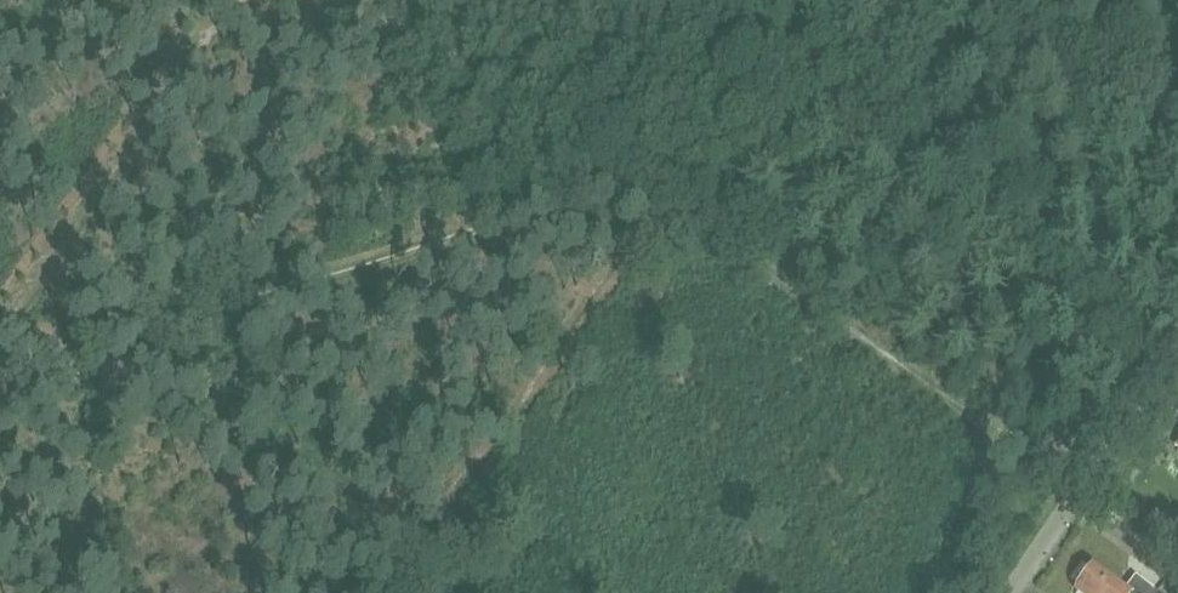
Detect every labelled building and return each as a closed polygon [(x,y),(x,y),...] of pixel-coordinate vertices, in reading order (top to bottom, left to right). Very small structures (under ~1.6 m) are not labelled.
[(1081,592),(1151,592),(1154,590),(1135,575),(1125,587),(1094,563),(1075,588),(1081,592)]
